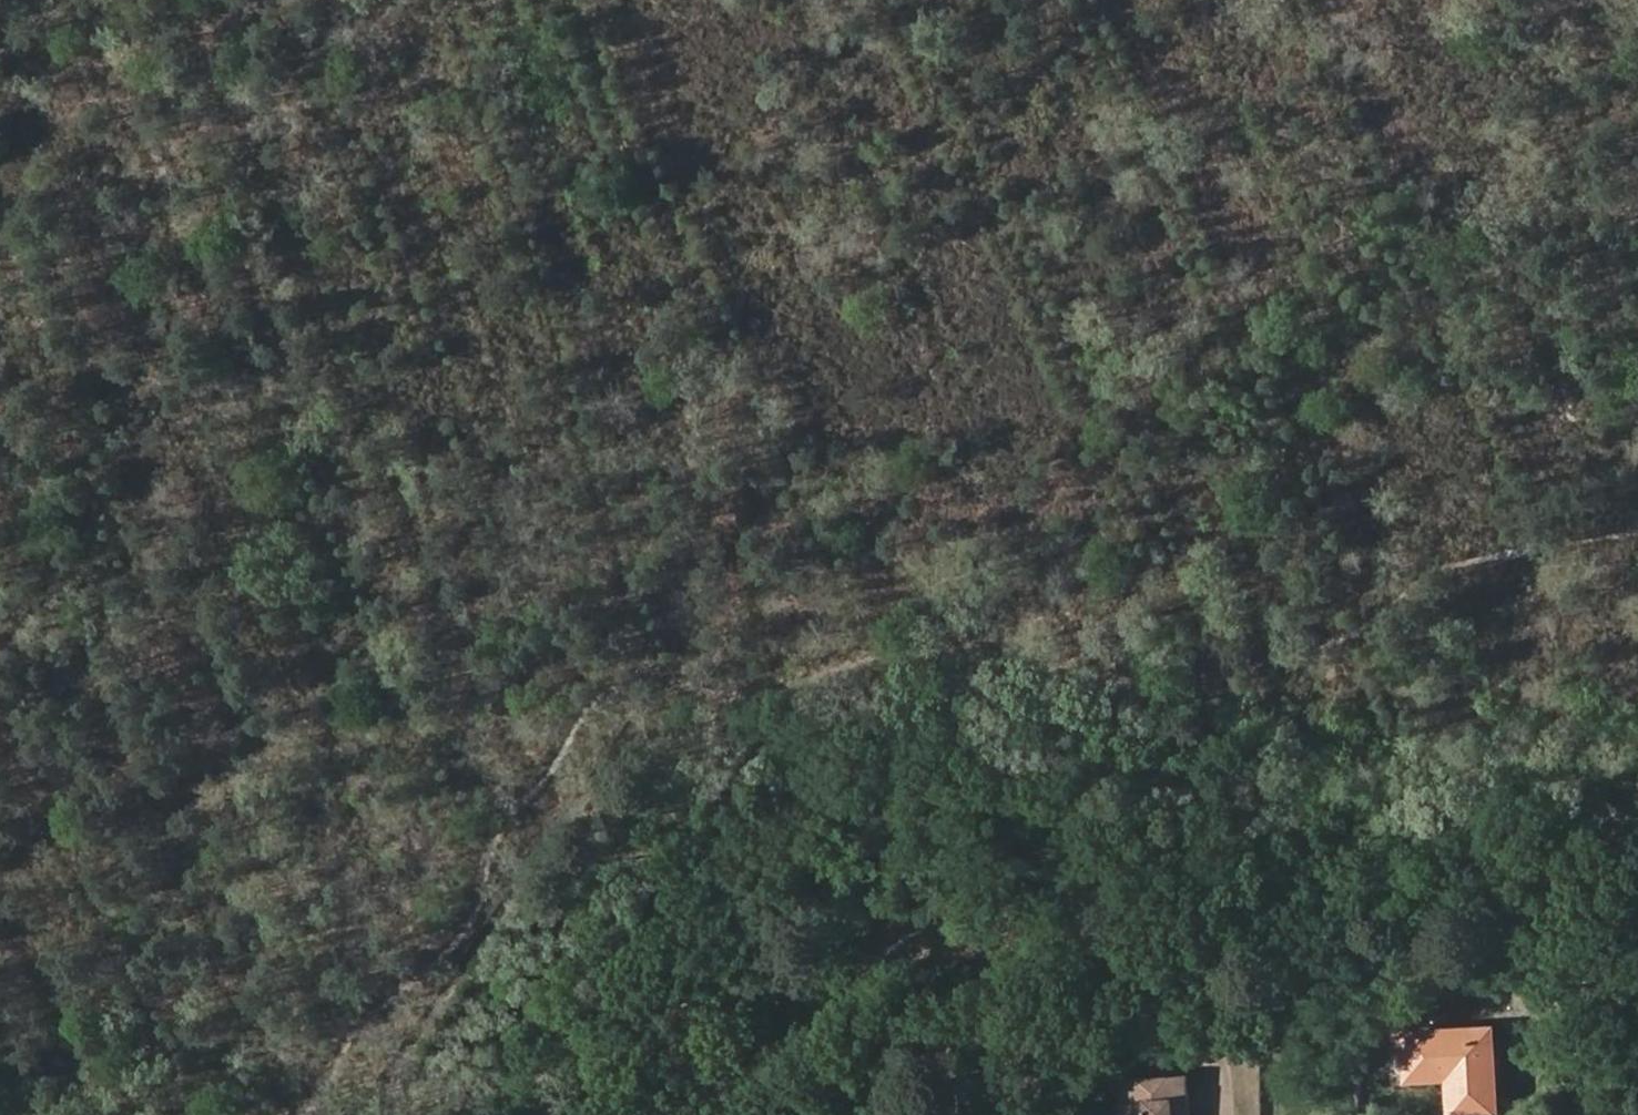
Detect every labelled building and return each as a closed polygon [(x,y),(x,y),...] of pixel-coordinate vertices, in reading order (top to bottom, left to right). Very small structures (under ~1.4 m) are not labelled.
[(1492,1028),(1405,1033),(1408,1080),(1449,1078),(1451,1114),(1454,1114),(1498,1112),(1492,1028)] [(1131,1109),(1120,1110),(1120,1114),(1190,1114),(1187,1076),(1151,1077),(1130,1078),(1131,1109)] [(1130,1078),(1118,1079),(1120,1110),(1131,1109),(1130,1078)]
